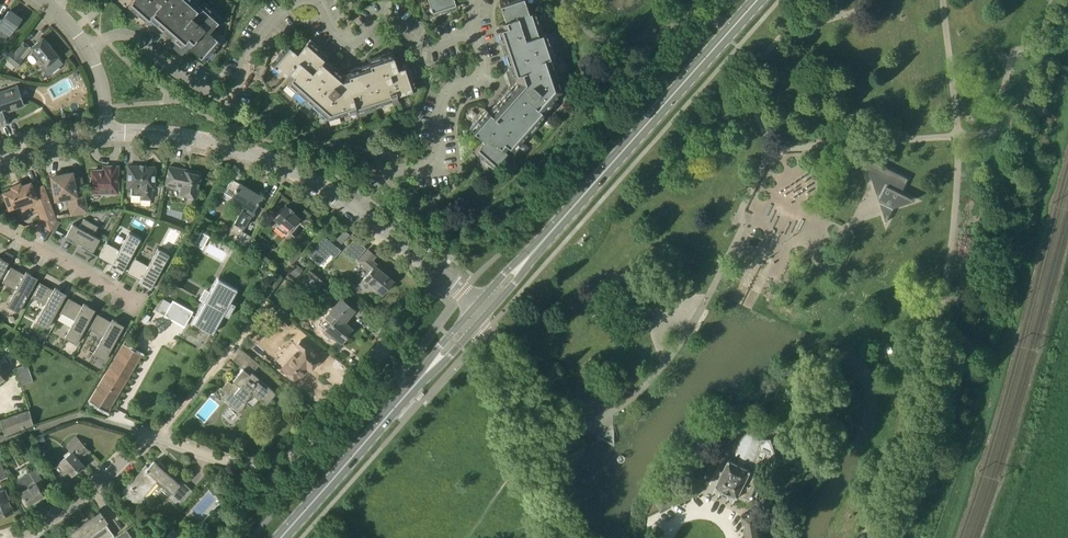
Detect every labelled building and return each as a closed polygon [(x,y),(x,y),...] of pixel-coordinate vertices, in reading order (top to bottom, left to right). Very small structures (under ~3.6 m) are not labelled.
[(186,53),(190,48),(204,61),(221,42),(210,32),(222,18),(204,1),(201,5),(195,0),(133,0),(128,6),(147,22),(150,19),(181,46),(180,47),(186,53)] [(433,15),(457,7),(454,0),(428,0),(433,15)] [(486,109),(470,128),(484,141),(475,152),(493,168),(507,152),(510,148),(514,151),(546,115),(543,113),(563,91),(552,57),(555,56),(548,32),(544,33),(536,11),(529,14),(524,0),(506,0),(499,2),(506,21),(502,23),(499,24),(501,29),(496,31),(511,77),(515,75),(517,81),(489,112),(486,109)] [(2,28),(11,34),(21,20),(8,11),(2,20),(0,18),(0,30),(2,28)] [(48,76),(55,70),(63,63),(57,57),(59,56),(43,38),(31,48),(43,63),(40,66),(48,76)] [(329,56),(312,40),(310,39),(297,54),(287,45),(271,63),(290,80),(287,84),(328,120),(356,111),(357,114),(392,102),(393,104),(399,102),(397,96),(416,90),(409,66),(398,70),(392,51),(368,59),(369,63),(347,70),(348,73),(344,75),(326,59),(329,56)] [(23,59),(21,57),(29,46),(23,42),(15,53),(12,51),(5,59),(17,68),(23,59)] [(2,124),(11,121),(8,111),(25,105),(18,86),(0,92),(0,118),(2,124)] [(902,193),(908,179),(908,178),(866,157),(865,158),(886,221),(887,221),(894,207),(915,200),(902,193)] [(127,187),(131,187),(131,195),(141,196),(141,199),(151,199),(152,189),(155,189),(156,167),(146,166),(146,165),(140,164),(140,166),(129,165),(127,187)] [(170,166),(165,185),(181,189),(180,194),(196,198),(201,174),(199,174),(200,172),(170,166)] [(104,171),(93,170),(93,179),(91,179),(91,184),(93,184),(93,192),(105,192),(105,193),(118,193),(118,167),(104,167),(104,171)] [(71,216),(89,212),(82,177),(74,178),(73,172),(71,172),(69,171),(66,172),(65,173),(63,173),(51,176),(55,202),(68,199),(71,216)] [(242,230),(243,228),(257,204),(258,204),(263,197),(240,183),(240,184),(232,179),(224,192),(245,205),(226,236),(246,247),(252,236),(242,230)] [(38,201),(33,189),(31,182),(22,186),(21,183),(12,186),(13,189),(4,193),(10,209),(17,206),(18,208),(37,201),(38,201)] [(38,201),(37,201),(39,205),(37,209),(41,218),(38,223),(51,231),(57,219),(44,185),(33,189),(38,201)] [(297,223),(296,222),(300,218),(293,212),(293,211),(290,208),(289,209),(285,206),(274,218),(279,223),(276,226),(286,234),(292,227),(293,228),(297,223)] [(448,217),(444,221),(443,222),(447,226),(452,220),(448,216),(448,217)] [(79,228),(73,224),(66,235),(83,245),(81,247),(92,253),(100,239),(94,235),(98,226),(84,219),(79,228)] [(118,264),(125,268),(141,239),(129,232),(120,250),(106,242),(98,257),(112,264),(110,267),(115,269),(118,264)] [(209,237),(210,236),(201,232),(199,237),(207,241),(209,237)] [(320,266),(336,246),(324,236),(307,256),(320,266)] [(286,256),(293,262),(302,252),(295,246),(286,256)] [(147,280),(154,283),(170,255),(158,248),(149,266),(135,258),(127,273),(141,280),(139,282),(144,285),(147,280)] [(389,288),(388,287),(393,281),(384,273),(385,271),(372,260),(376,256),(368,249),(359,260),(371,271),(360,283),(368,290),(372,285),(382,293),(384,292),(385,293),(389,288)] [(303,270),(296,264),(289,272),(296,278),(303,270)] [(306,272),(321,285),(327,278),(311,265),(306,272)] [(19,312),(35,283),(28,280),(31,274),(26,272),(25,274),(11,266),(3,281),(17,288),(7,306),(19,312)] [(215,294),(209,305),(205,302),(197,317),(196,318),(194,323),(213,334),(216,329),(216,328),(224,314),(229,317),(236,304),(231,302),(237,290),(218,279),(211,292),(215,294)] [(48,328),(64,299),(57,295),(60,290),(55,287),(54,290),(40,282),(32,297),(46,304),(36,321),(48,328)] [(76,344),(92,315),(86,311),(89,306),(84,303),(82,306),(69,298),(61,313),(74,320),(65,337),(76,344)] [(175,305),(171,303),(163,299),(157,310),(165,315),(169,317),(175,306),(175,305)] [(330,338),(333,334),(341,342),(343,340),(345,341),(349,337),(347,335),(352,329),(344,322),(354,310),(341,299),(330,311),(335,316),(331,322),(332,323),(326,329),(327,330),(325,333),(330,338)] [(274,318),(286,328),(291,322),(279,312),(274,318)] [(105,359),(121,331),(115,327),(118,322),(113,319),(111,321),(98,314),(90,328),(103,336),(94,353),(105,359)] [(282,369),(297,382),(308,369),(310,370),(320,359),(317,356),(319,354),(302,340),(296,346),(304,352),(298,359),(294,355),(282,369)] [(142,354),(125,344),(90,401),(108,411),(142,354)] [(252,408),(259,399),(261,397),(268,403),(276,393),(268,386),(267,388),(257,380),(259,378),(253,373),(260,364),(252,358),(233,380),(235,382),(233,384),(229,381),(222,389),(227,393),(224,397),(239,410),(245,402),(252,408)] [(27,364),(15,368),(21,385),(33,381),(27,364)] [(0,421),(5,435),(34,424),(30,410),(0,421)] [(740,458),(738,463),(729,459),(716,485),(738,496),(738,495),(753,503),(766,478),(758,474),(754,473),(756,470),(765,467),(767,465),(769,463),(773,459),(774,453),(774,451),(774,448),(771,439),(760,439),(760,438),(759,436),(757,434),(755,433),(753,432),(751,433),(749,433),(748,431),(744,434),(741,437),(739,442),(737,445),(737,450),(736,455),(738,455),(738,456),(739,457),(740,458)] [(43,434),(35,436),(37,444),(45,442),(43,434)] [(68,444),(71,448),(69,450),(71,452),(60,462),(61,462),(59,464),(63,469),(65,467),(72,475),(73,474),(74,475),(78,471),(77,470),(83,465),(78,459),(88,450),(77,437),(68,444)] [(179,507),(182,503),(193,491),(183,481),(180,484),(163,469),(166,466),(162,463),(159,466),(154,461),(149,467),(146,465),(122,492),(140,509),(148,499),(144,496),(157,481),(172,493),(168,497),(179,507)] [(43,495),(36,482),(42,479),(36,469),(19,479),(25,490),(21,492),(28,504),(37,499),(38,500),(42,497),(42,496),(43,495)] [(692,479),(654,497),(661,511),(699,493),(692,479)] [(5,490),(0,491),(0,517),(13,512),(5,490)] [(113,534),(106,523),(108,522),(100,511),(69,533),(73,537),(108,537),(113,534)] [(757,512),(742,515),(746,537),(762,537),(757,512)] [(126,528),(114,537),(115,537),(132,537),(126,528)] [(165,537),(184,537),(174,529),(166,537),(165,537)]
